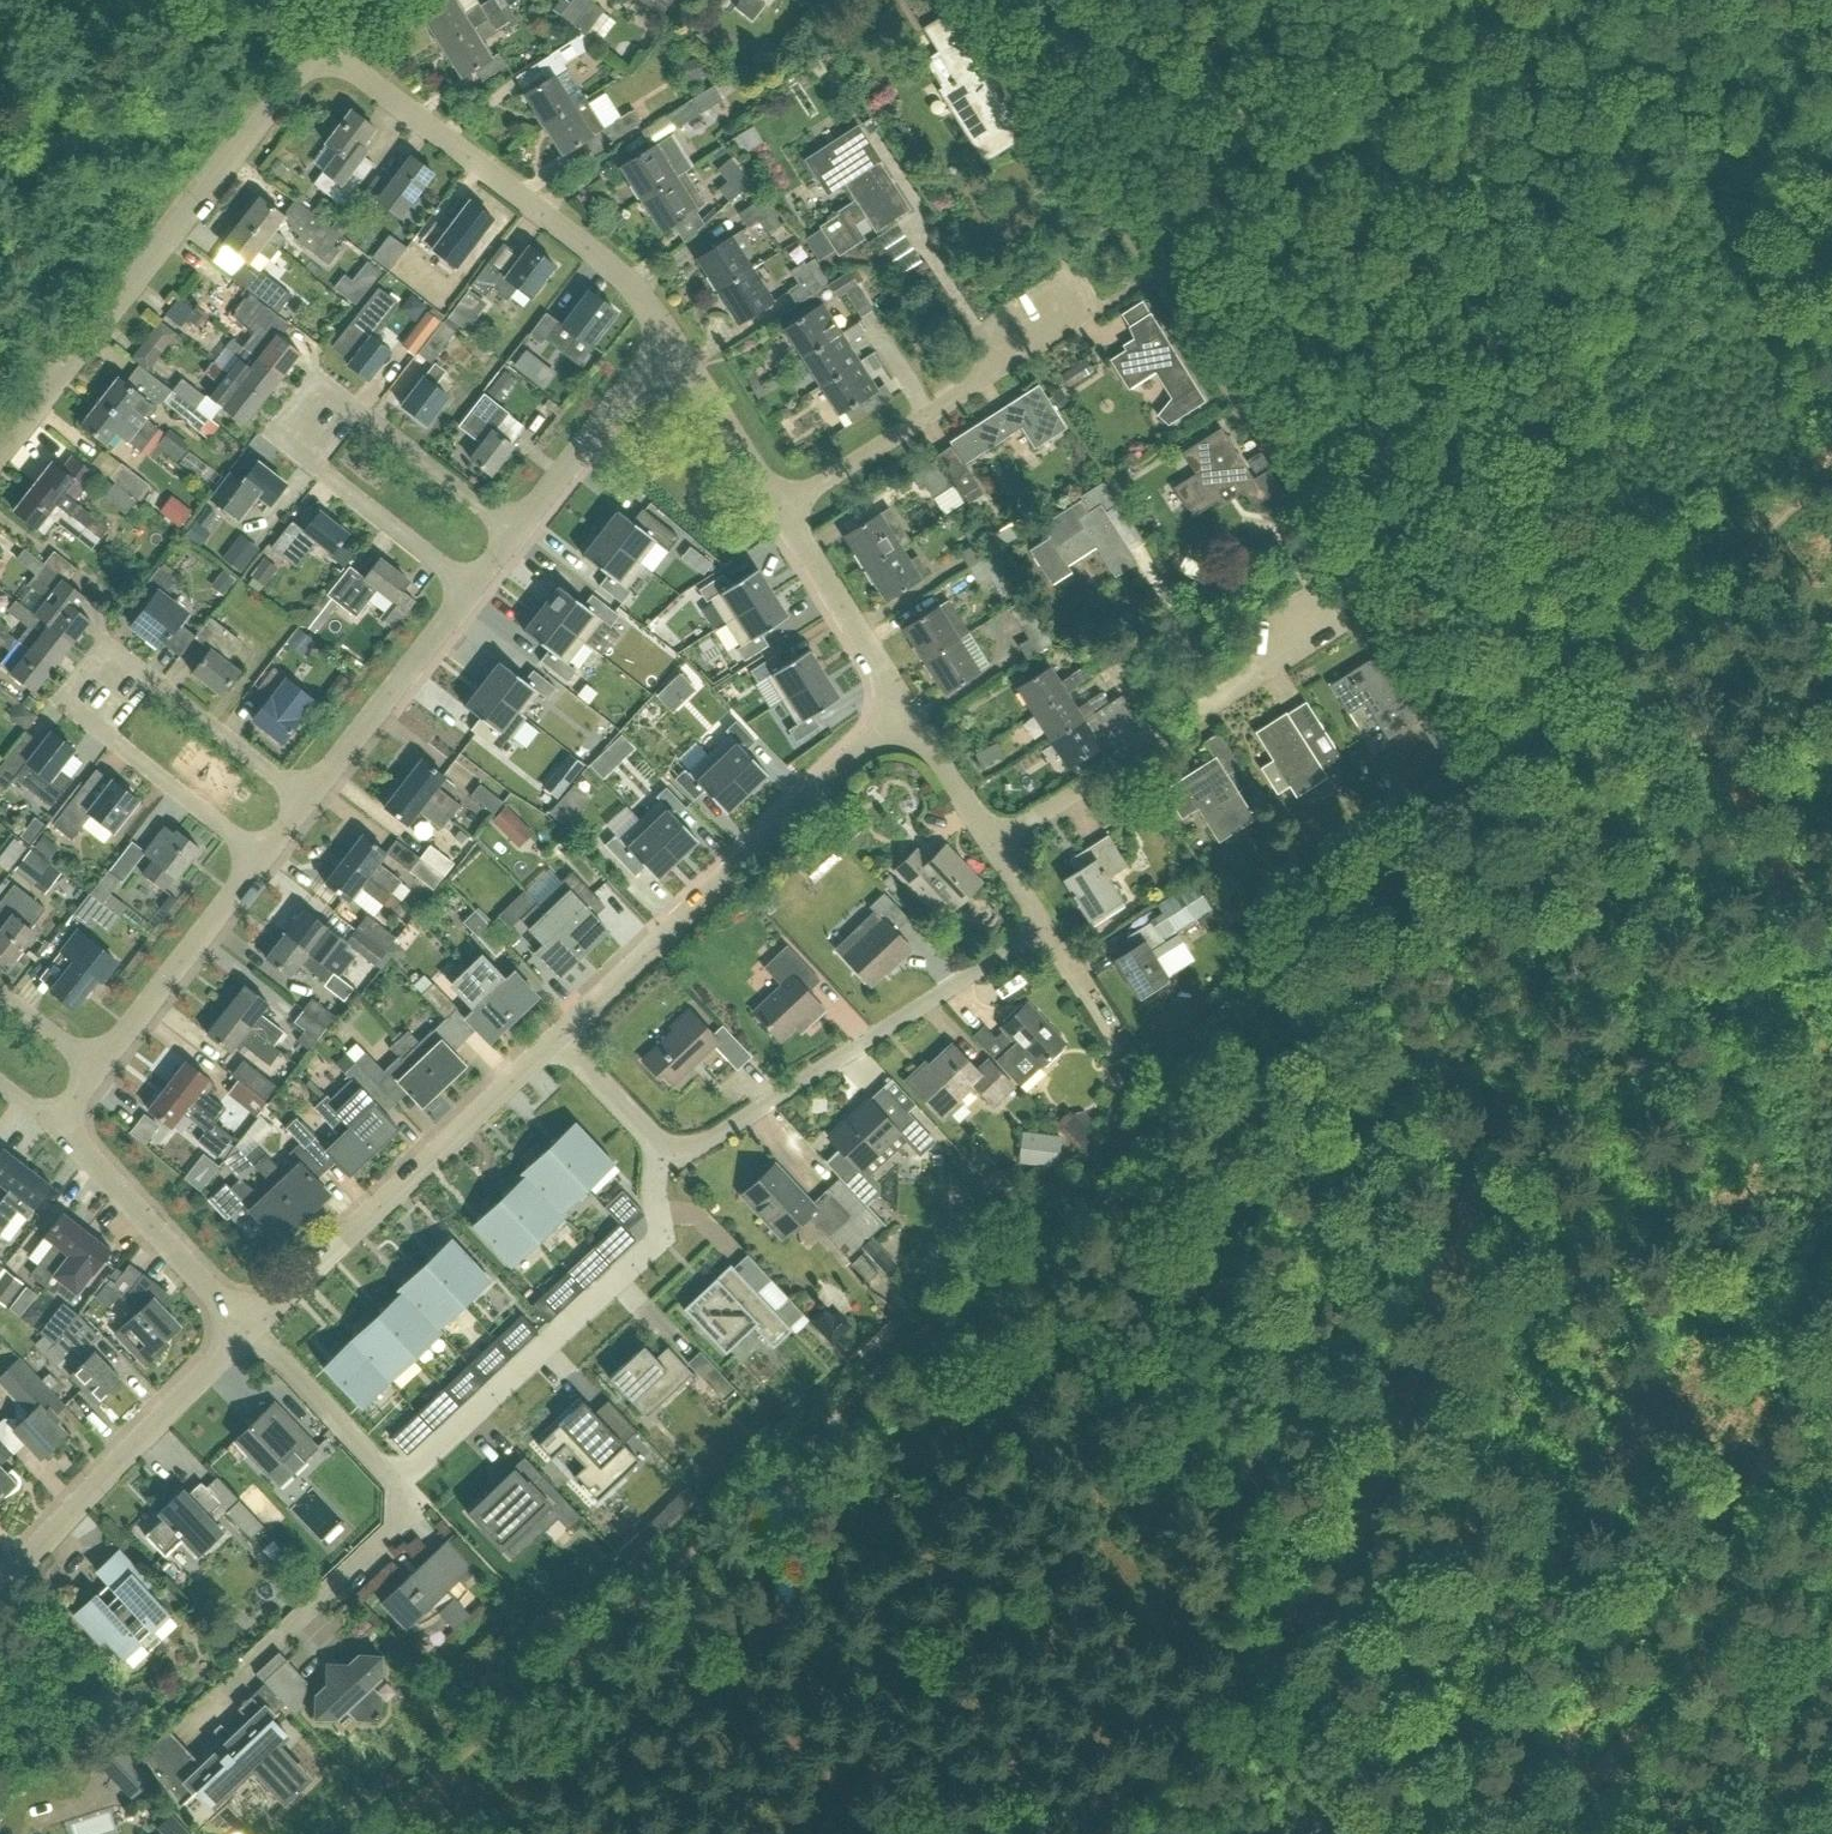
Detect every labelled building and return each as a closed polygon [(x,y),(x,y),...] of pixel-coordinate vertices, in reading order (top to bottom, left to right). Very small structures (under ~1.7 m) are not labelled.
[(499,10),(515,0),(487,0),(478,6),(477,4),(462,14),(453,0),(433,0),(438,7),(422,17),(441,47),(471,28),(499,9),(499,10)] [(590,1),(589,0),(572,0),(567,6),(559,1),(551,11),(571,26),(590,1)] [(670,0),(642,0),(660,14),(670,0)] [(739,1),(735,7),(752,20),(766,3),(761,0),(738,0),(739,1)] [(590,1),(571,26),(584,37),(587,33),(603,11),(590,1)] [(1007,109),(995,90),(995,89),(1008,81),(986,48),(960,6),(923,30),(955,79),(938,91),(983,162),(1025,135),(1008,108),(1007,109)] [(508,23),(499,10),(499,9),(471,28),(441,47),(460,77),(490,57),(480,43),(496,34),(494,31),(508,23)] [(550,74),(582,54),(573,41),(542,61),(550,74)] [(681,82),(706,76),(701,57),(677,63),(681,82)] [(542,123),(584,98),(578,87),(565,95),(553,75),(524,94),(542,123)] [(691,100),(665,116),(674,131),(685,124),(721,101),(712,87),(691,100)] [(584,98),(542,123),(561,154),(595,133),(598,131),(606,144),(638,124),(636,122),(640,119),(634,109),(630,112),(629,111),(603,127),(584,98)] [(336,152),(313,183),(342,205),(369,170),(358,162),(366,151),(361,147),(375,129),(350,110),(325,143),(336,152)] [(843,145),(828,155),(827,155),(823,148),(804,160),(820,185),(821,185),(826,194),(841,184),(842,184),(843,183),(854,201),(853,202),(838,212),(839,213),(818,226),(838,256),(864,239),(855,225),(865,218),(875,232),(910,209),(878,160),(880,159),(862,133),(857,125),(839,138),(843,145)] [(748,152),(762,143),(752,126),(737,135),(748,152)] [(674,177),(684,171),(692,166),(671,133),(653,145),(620,166),(641,198),(674,177)] [(410,203),(432,174),(410,157),(388,185),(376,176),(359,199),(371,209),(376,201),(391,213),(403,198),(410,203)] [(727,203),(750,183),(729,159),(716,171),(725,182),(716,190),(727,203)] [(641,198),(662,231),(695,210),(704,203),(693,186),(684,171),(674,177),(641,198)] [(266,240),(278,250),(286,240),(273,231),(284,217),(258,197),(240,220),(266,240)] [(780,225),(763,198),(737,214),(747,228),(758,222),(766,235),(780,225)] [(290,227),(288,230),(298,237),(295,241),(327,266),(339,251),(332,246),(341,236),(294,200),(285,212),(296,220),(290,227)] [(470,249),(493,219),(469,201),(446,230),(434,222),(420,241),(443,258),(457,239),(470,249)] [(222,244),(242,260),(230,276),(233,279),(258,298),(277,313),(292,294),(250,261),(257,252),(269,261),(278,250),(266,240),(240,220),(222,244)] [(718,290),(750,269),(741,255),(752,249),(740,230),(730,237),(697,257),(718,290)] [(389,234),(372,256),(389,270),(407,247),(389,234)] [(530,298),(555,266),(528,245),(504,277),(498,272),(487,264),(469,287),(481,296),(488,287),(506,301),(516,287),(530,298)] [(796,306),(821,290),(804,263),(789,272),(797,284),(786,291),(796,306)] [(750,269),(718,290),(738,322),(771,301),(750,269)] [(838,297),(858,285),(849,271),(829,284),(838,297)] [(396,304),(378,289),(332,347),(350,360),(347,364),(367,380),(390,352),(370,337),(396,304)] [(469,289),(448,316),(466,330),(487,302),(469,289)] [(589,347),(615,313),(615,312),(612,310),(587,291),(561,325),(557,321),(546,313),(529,336),(540,345),(548,334),(566,348),(574,336),(589,347)] [(260,335),(276,314),(251,295),(236,315),(260,335)] [(200,318),(177,300),(164,316),(179,328),(186,319),(194,325),(200,318)] [(801,357),(841,332),(822,303),(795,319),(796,320),(783,328),(801,357)] [(413,354),(440,321),(428,311),(401,345),(413,354)] [(1195,387),(1149,314),(1129,327),(1136,344),(1110,360),(1128,389),(1155,372),(1171,398),(1157,415),(1168,424),(1204,401),(1195,387)] [(457,326),(447,319),(443,323),(442,322),(417,354),(430,364),(455,332),(453,331),(457,326)] [(859,360),(841,332),(801,357),(819,386),(859,360)] [(258,359),(281,377),(300,353),(277,334),(258,359)] [(262,401),(281,377),(258,359),(248,351),(231,338),(225,346),(241,359),(229,374),(239,383),(262,401)] [(859,360),(819,386),(838,414),(841,412),(844,410),(852,424),(867,414),(892,398),(883,385),(877,389),(859,360)] [(262,401),(239,383),(229,374),(213,362),(206,370),(204,372),(220,385),(210,398),(220,406),(243,425),(262,401)] [(485,380),(499,393),(514,376),(500,363),(485,380)] [(433,387),(443,372),(434,365),(423,380),(421,378),(400,405),(426,425),(447,398),(433,387)] [(134,385),(152,395),(161,379),(143,369),(134,385)] [(133,428),(149,441),(158,430),(159,429),(146,419),(155,408),(143,398),(117,378),(99,401),(133,428)] [(172,390),(196,408),(204,397),(181,379),(172,390)] [(1066,428),(1039,385),(950,442),(964,464),(1021,428),(1034,449),(1066,428)] [(195,409),(196,408),(172,390),(163,402),(186,420),(188,425),(198,432),(204,438),(207,440),(218,427),(210,421),(211,420),(195,409)] [(490,475),(512,446),(492,431),(506,412),(482,394),(458,426),(481,444),(469,459),(490,475)] [(141,452),(149,441),(133,428),(99,401),(80,424),(106,444),(116,432),(141,452)] [(1193,517),(1240,487),(1249,501),(1262,493),(1221,428),(1190,448),(1203,469),(1174,487),(1193,517)] [(167,432),(156,446),(175,461),(186,447),(167,432)] [(66,512),(99,538),(107,528),(105,520),(101,516),(93,516),(77,504),(77,505),(73,502),(94,475),(71,457),(61,470),(51,461),(32,486),(66,512)] [(952,487),(936,461),(910,476),(910,477),(918,490),(925,486),(933,499),(952,487)] [(237,522),(257,496),(269,505),(285,484),(256,462),(240,482),(229,473),(209,500),(237,522)] [(139,499),(150,485),(122,463),(111,477),(139,499)] [(970,473),(955,482),(963,493),(977,484),(970,473)] [(1137,563),(1106,511),(1118,504),(1105,482),(1082,495),(1083,497),(1042,522),(1049,534),(1029,546),(1050,582),(1070,570),(1066,563),(1095,546),(1115,577),(1137,563)] [(66,512),(32,486),(13,510),(36,528),(47,514),(50,517),(62,526),(91,549),(99,538),(66,512)] [(177,499),(165,515),(178,525),(190,510),(177,499)] [(206,507),(196,521),(205,527),(215,514),(206,507)] [(899,546),(909,540),(889,508),(879,515),(878,513),(845,534),(866,567),(899,546)] [(639,563),(640,563),(655,542),(668,552),(679,538),(642,509),(632,522),(617,510),(600,533),(639,563)] [(348,534),(319,511),(303,532),(291,523),(271,548),(295,567),(316,541),(332,554),(348,534)] [(999,548),(1015,538),(1001,517),(985,527),(999,548)] [(194,522),(185,533),(199,544),(208,533),(194,522)] [(639,563),(600,533),(582,555),(607,575),(599,586),(621,603),(630,592),(626,589),(644,566),(640,563),(639,563)] [(181,535),(174,543),(186,552),(193,544),(181,535)] [(239,536),(222,558),(238,571),(255,549),(239,536)] [(968,569),(993,552),(984,538),(958,553),(968,569)] [(909,562),(899,546),(866,567),(886,599),(919,578),(928,573),(918,557),(909,562)] [(44,564),(66,581),(76,569),(53,551),(44,564)] [(993,552),(968,569),(978,584),(988,577),(996,590),(1005,585),(1010,591),(1016,588),(1007,573),(993,552)] [(701,555),(692,566),(703,575),(712,563),(701,555)] [(408,581),(379,558),(364,578),(349,567),(327,595),(324,593),(306,616),(302,623),(316,633),(338,604),(355,617),(376,589),(392,601),(402,589),(408,581)] [(263,559),(251,574),(264,583),(275,568),(263,559)] [(66,582),(66,581),(44,564),(28,584),(50,601),(37,617),(48,626),(71,644),(90,619),(75,608),(84,596),(66,582)] [(160,648),(177,625),(184,616),(184,612),(165,597),(170,590),(177,581),(158,567),(152,575),(137,594),(147,602),(129,624),(160,648)] [(710,599),(725,623),(772,593),(757,569),(730,586),(723,574),(698,590),(706,602),(710,599)] [(541,608),(585,642),(602,621),(610,627),(619,616),(592,594),(583,605),(558,586),(541,608)] [(402,589),(392,601),(405,611),(415,599),(402,589)] [(772,593),(725,623),(740,646),(736,649),(744,661),(768,645),(761,634),(787,617),(772,593)] [(48,626),(37,617),(15,600),(7,610),(29,627),(18,641),(29,650),(52,667),(71,644),(48,626)] [(925,660),(958,639),(961,638),(968,633),(948,601),(937,607),(904,627),(925,660)] [(585,642),(541,608),(523,631),(548,650),(540,661),(567,682),(576,671),(567,664),(585,642)] [(1052,643),(1035,617),(1022,626),(1030,638),(1020,645),(1028,658),(1052,643)] [(219,694),(237,671),(225,662),(240,642),(210,619),(196,637),(211,648),(192,673),(219,694)] [(18,641),(0,627),(0,643),(10,651),(0,664),(0,665),(10,673),(10,674),(33,692),(52,667),(29,650),(18,641)] [(298,630),(290,641),(304,652),(313,641),(298,630)] [(958,639),(925,660),(945,693),(978,672),(958,639)] [(767,677),(782,700),(824,674),(808,650),(782,667),(774,655),(750,671),(758,683),(767,677)] [(1387,739),(1423,717),(1400,680),(1389,688),(1371,659),(1331,685),(1349,713),(1365,703),(1387,739)] [(499,661),(482,684),(521,715),(522,714),(538,693),(547,699),(556,688),(533,670),(524,681),(499,661)] [(1048,667),(1017,687),(1034,713),(1065,693),(1074,687),(1076,689),(1092,679),(1084,667),(1067,677),(1068,678),(1059,683),(1048,667)] [(309,714),(304,710),(313,699),(273,669),(258,689),(269,697),(252,718),(282,742),(298,721),(302,723),(309,714)] [(824,674),(782,700),(797,724),(788,730),(795,742),(820,726),(812,715),(839,698),(824,674)] [(526,717),(522,714),(521,715),(482,684),(464,706),(479,718),(470,729),(504,756),(514,743),(509,739),(526,717)] [(1051,739),(1082,720),(1092,713),(1107,703),(1101,693),(1075,709),(1065,693),(1034,713),(1051,739)] [(1108,702),(1108,703),(1107,703),(1092,713),(1100,724),(1116,714),(1108,702)] [(1305,746),(1285,714),(1255,733),(1272,762),(1261,769),(1276,793),(1287,786),(1289,785),(1295,794),(1343,765),(1339,757),(1323,732),(1310,740),(1311,742),(1305,746)] [(1082,720),(1051,739),(1068,765),(1099,746),(1082,720)] [(728,734),(708,753),(746,794),(767,774),(745,751),(755,742),(735,721),(725,731),(728,734)] [(39,790),(36,795),(51,807),(72,779),(58,769),(74,749),(50,731),(26,762),(12,751),(0,766),(0,785),(5,789),(18,773),(39,790)] [(1255,818),(1227,774),(1240,765),(1219,732),(1204,741),(1215,757),(1179,779),(1163,790),(1181,818),(1197,807),(1219,841),(1255,818)] [(726,813),(746,794),(708,753),(688,773),(684,769),(674,779),(694,800),(704,790),(726,813)] [(402,782),(449,819),(459,806),(437,789),(446,778),(420,758),(402,782)] [(557,771),(544,788),(556,797),(569,781),(557,771)] [(112,832),(137,800),(113,781),(97,801),(82,789),(53,826),(70,839),(90,814),(112,832)] [(441,829),(449,819),(402,782),(383,806),(409,826),(419,812),(441,829)] [(494,813),(503,801),(481,783),(471,795),(494,813)] [(639,820),(677,860),(697,840),(676,817),(686,808),(666,787),(655,797),(659,801),(639,820)] [(616,817),(624,805),(609,795),(601,806),(616,817)] [(561,799),(549,811),(562,823),(573,810),(561,799)] [(507,806),(491,820),(518,847),(533,832),(507,806)] [(677,860),(639,820),(618,839),(615,835),(604,845),(634,876),(644,867),(656,879),(677,860)] [(176,835),(166,828),(145,855),(154,862),(144,876),(165,892),(175,879),(177,880),(201,849),(179,832),(176,835)] [(50,859),(60,846),(44,834),(35,847),(50,859)] [(343,858),(390,895),(401,880),(379,863),(386,855),(387,854),(361,834),(343,858)] [(1087,848),(1068,860),(1077,873),(1065,881),(1089,920),(1093,926),(1124,906),(1120,900),(1121,900),(1108,879),(1128,867),(1108,835),(1087,848)] [(432,890),(444,876),(420,858),(397,840),(387,854),(386,855),(432,890)] [(981,883),(945,845),(928,861),(916,850),(895,871),(921,899),(933,888),(953,909),(981,883)] [(420,858),(444,876),(453,864),(429,846),(420,858)] [(30,849),(14,870),(28,881),(45,860),(30,849)] [(122,882),(137,861),(124,851),(109,871),(108,870),(90,892),(103,902),(105,900),(122,914),(127,907),(110,894),(120,881),(122,882)] [(389,895),(390,895),(343,858),(324,882),(349,902),(360,888),(371,896),(372,894),(383,903),(387,906),(394,898),(389,895)] [(536,905),(582,952),(607,929),(583,904),(593,894),(594,894),(572,871),(571,872),(536,905)] [(33,933),(29,929),(44,909),(13,884),(11,887),(0,901),(0,909),(10,917),(0,931),(0,953),(11,962),(33,933)] [(885,974),(911,949),(895,932),(909,919),(884,892),(869,907),(882,921),(844,957),(870,985),(884,972),(885,974)] [(558,975),(582,952),(536,905),(522,919),(546,943),(536,952),(558,975)] [(284,933),(337,975),(352,956),(336,943),(340,939),(328,929),(302,910),(284,933)] [(508,944),(490,925),(476,910),(464,922),(496,956),(508,944)] [(356,929),(386,952),(397,937),(367,914),(356,929)] [(1140,1000),(1142,1003),(1154,996),(1152,993),(1168,983),(1165,978),(1149,953),(1176,935),(1163,914),(1128,937),(1135,948),(1114,961),(1136,997),(1139,1001),(1140,1000)] [(490,925),(508,944),(518,935),(499,916),(490,925)] [(123,941),(132,925),(118,917),(108,933),(123,941)] [(73,961),(49,990),(72,1009),(96,979),(100,982),(116,962),(97,947),(95,950),(88,944),(91,940),(77,929),(60,951),(61,952),(73,961)] [(375,965),(386,952),(356,929),(346,942),(375,965)] [(337,976),(337,975),(284,933),(265,957),(290,977),(301,964),(323,982),(331,971),(337,976)] [(805,1019),(809,1024),(824,1009),(820,1005),(807,992),(820,980),(797,956),(789,948),(769,966),(777,974),(773,978),(781,986),(753,1013),(780,1040),(803,1018),(805,1019)] [(467,970),(513,1019),(538,995),(516,972),(507,980),(483,955),(467,970)] [(489,1042),(513,1019),(467,970),(451,984),(475,1010),(466,1018),(489,1042)] [(225,1008),(273,1046),(284,1032),(261,1014),(269,1004),(244,985),(238,980),(227,995),(232,999),(225,1008)] [(431,985),(428,981),(419,990),(421,994),(445,1020),(457,1009),(433,984),(431,985)] [(303,1010),(326,1027),(335,1017),(311,999),(303,1010)] [(1038,1066),(1064,1042),(1028,1003),(994,1034),(985,1025),(974,1035),(998,1062),(1019,1084),(1038,1066)] [(273,1046),(225,1008),(206,1033),(232,1052),(240,1042),(269,1066),(280,1051),(273,1046)] [(315,1040),(326,1027),(303,1010),(293,1023),(304,1031),(297,1040),(309,1048),(315,1040)] [(713,1035),(689,1010),(671,1026),(674,1029),(643,1060),(660,1078),(663,1074),(673,1084),(714,1045),(737,1070),(751,1056),(723,1026),(713,1035)] [(400,1040),(443,1084),(464,1064),(441,1040),(433,1032),(422,1043),(409,1030),(400,1040)] [(400,1040),(390,1049),(399,1058),(384,1072),(397,1085),(400,1082),(422,1105),(443,1084),(400,1040)] [(976,1070),(952,1044),(922,1072),(918,1068),(906,1080),(943,1120),(962,1102),(959,1098),(969,1089),(973,1092),(977,1088),(993,1105),(1013,1087),(988,1060),(976,1070)] [(376,1085),(377,1084),(386,1075),(365,1054),(356,1063),(376,1085)] [(265,1100),(277,1084),(244,1060),(232,1075),(265,1100)] [(166,1084),(213,1121),(219,1114),(224,1107),(207,1094),(215,1084),(210,1080),(184,1061),(166,1084)] [(373,1151),(398,1128),(377,1106),(388,1096),(377,1084),(376,1085),(356,1063),(345,1073),(350,1079),(330,1098),(327,1095),(323,1099),(331,1107),(373,1151)] [(236,1101),(246,1087),(238,1081),(228,1095),(236,1101)] [(212,1122),(213,1121),(166,1084),(147,1108),(173,1128),(183,1114),(205,1131),(197,1142),(217,1158),(232,1138),(212,1122)] [(349,1174),(373,1151),(331,1107),(323,1099),(314,1108),(322,1115),(341,1136),(326,1150),(349,1174)] [(934,1141),(904,1109),(890,1122),(869,1100),(845,1123),(843,1121),(829,1134),(831,1136),(830,1138),(840,1149),(827,1162),(816,1150),(815,1151),(885,1225),(886,1224),(867,1204),(879,1193),(879,1184),(862,1166),(898,1132),(920,1155),(933,1142),(934,1141)] [(144,1115),(131,1132),(145,1143),(158,1125),(144,1115)] [(1083,1149),(1094,1138),(1073,1115),(1061,1126),(1083,1149)] [(300,1143),(304,1147),(313,1138),(295,1119),(285,1129),(299,1143),(300,1143)] [(575,1123),(548,1148),(586,1188),(612,1163),(575,1123)] [(303,1149),(304,1147),(300,1143),(299,1143),(288,1154),(298,1166),(286,1177),(255,1146),(243,1157),(252,1166),(252,1167),(273,1189),(275,1187),(304,1216),(314,1206),(317,1209),(327,1200),(325,1197),(328,1194),(315,1181),(325,1172),(303,1149)] [(27,1166),(3,1148),(0,1152),(0,1201),(7,1192),(27,1166)] [(586,1188),(548,1148),(521,1174),(525,1177),(525,1176),(560,1213),(561,1212),(586,1188)] [(812,1204),(775,1164),(742,1194),(783,1238),(808,1215),(830,1239),(855,1216),(829,1188),(812,1204)] [(0,1201),(0,1233),(17,1211),(26,1218),(31,1210),(51,1185),(27,1166),(7,1192),(0,1201)] [(275,1187),(273,1189),(264,1198),(240,1179),(239,1179),(239,1180),(232,1174),(223,1182),(225,1184),(214,1194),(233,1214),(244,1203),(279,1239),(304,1216),(275,1187)] [(500,1201),(537,1241),(564,1215),(561,1212),(560,1213),(525,1176),(525,1177),(500,1201)] [(603,1207),(610,1214),(628,1197),(622,1190),(603,1207)] [(537,1241),(500,1201),(473,1226),(511,1266),(537,1241)] [(50,1278),(86,1231),(63,1212),(43,1238),(53,1246),(30,1275),(45,1286),(50,1279),(50,1278)] [(45,1286),(44,1287),(68,1305),(111,1250),(86,1231),(50,1278),(50,1279),(45,1286)] [(451,1239),(424,1264),(462,1305),(489,1280),(451,1239)] [(609,1265),(616,1258),(600,1241),(593,1248),(609,1265)] [(869,1281),(879,1272),(862,1253),(851,1263),(869,1281)] [(437,1328),(462,1305),(424,1264),(398,1290),(401,1293),(402,1292),(436,1329),(437,1328)] [(583,1289),(590,1282),(574,1265),(567,1272),(583,1289)] [(792,1330),(730,1265),(683,1309),(725,1354),(753,1327),(773,1348),(792,1330)] [(23,1282),(6,1269),(0,1277),(0,1301),(5,1306),(23,1282)] [(145,1366),(166,1346),(162,1342),(177,1327),(156,1304),(166,1292),(143,1274),(124,1299),(137,1309),(126,1322),(114,1334),(145,1366)] [(108,1307),(120,1295),(107,1283),(96,1297),(108,1307)] [(547,1323),(557,1314),(564,1307),(547,1290),(540,1297),(531,1305),(547,1323)] [(401,1293),(376,1317),(414,1357),(440,1332),(437,1328),(436,1329),(402,1292),(401,1293)] [(17,1298),(9,1308),(20,1316),(27,1306),(17,1298)] [(54,1344),(78,1314),(63,1302),(40,1332),(44,1335),(42,1337),(53,1345),(54,1344)] [(833,1315),(825,1306),(810,1320),(832,1344),(851,1326),(838,1311),(833,1315)] [(77,1368),(70,1375),(97,1403),(121,1380),(95,1352),(93,1353),(88,1348),(99,1337),(78,1314),(54,1344),(77,1368)] [(514,1321),(530,1339),(538,1332),(521,1314),(514,1321)] [(414,1357),(376,1317),(350,1341),(388,1381),(414,1357)] [(504,1364),(511,1357),(495,1339),(487,1346),(504,1364)] [(388,1381),(350,1341),(323,1366),(361,1406),(388,1381)] [(667,1347),(655,1358),(643,1345),(609,1378),(640,1411),(654,1398),(660,1404),(693,1374),(667,1347)] [(32,1452),(37,1452),(40,1456),(43,1453),(52,1449),(57,1444),(62,1436),(65,1433),(55,1422),(55,1421),(56,1421),(56,1420),(57,1419),(57,1418),(57,1417),(56,1417),(56,1416),(56,1415),(55,1414),(65,1405),(22,1359),(0,1379),(0,1382),(17,1400),(19,1426),(15,1429),(28,1444),(29,1448),(32,1452)] [(478,1388),(485,1381),(469,1364),(462,1371),(478,1388)] [(717,1369),(704,1380),(724,1401),(736,1390),(717,1369)] [(452,1412),(459,1405),(443,1388),(436,1395),(452,1412)] [(583,1401),(570,1414),(537,1445),(550,1459),(554,1455),(565,1445),(585,1466),(574,1476),(581,1483),(579,1485),(589,1495),(590,1494),(597,1501),(623,1475),(624,1476),(639,1461),(623,1444),(594,1413),(583,1401)] [(281,1435),(262,1414),(236,1439),(267,1473),(293,1448),(304,1459),(317,1447),(294,1423),(281,1435)] [(407,1455),(414,1448),(398,1430),(391,1437),(407,1455)] [(520,1461),(462,1516),(504,1560),(509,1556),(505,1552),(558,1503),(576,1523),(577,1522),(520,1461)] [(9,1491),(12,1488),(14,1485),(14,1481),(0,1466),(0,1494),(2,1492),(6,1493),(9,1491)] [(208,1515),(221,1503),(201,1482),(178,1504),(173,1498),(159,1512),(164,1517),(145,1535),(165,1556),(183,1538),(198,1554),(223,1531),(208,1515)] [(666,1506),(679,1519),(700,1499),(688,1486),(666,1506)] [(251,1537),(263,1526),(240,1499),(227,1511),(251,1537)] [(638,1532),(617,1553),(629,1566),(651,1545),(638,1532)] [(454,1629),(469,1615),(458,1603),(459,1603),(460,1602),(461,1601),(462,1600),(463,1599),(464,1598),(464,1597),(464,1596),(465,1594),(465,1593),(465,1592),(465,1591),(465,1590),(465,1589),(465,1588),(464,1587),(464,1585),(463,1584),(462,1583),(461,1582),(460,1581),(459,1580),(458,1580),(472,1567),(448,1542),(455,1536),(453,1534),(381,1602),(406,1629),(409,1626),(414,1632),(420,1630),(425,1629),(430,1626),(434,1624),(439,1620),(443,1617),(454,1629)] [(346,1578),(362,1593),(401,1552),(384,1537),(346,1578)] [(123,1657),(169,1614),(145,1589),(151,1584),(119,1550),(97,1571),(108,1583),(74,1615),(100,1642),(105,1637),(123,1657)] [(380,1677),(381,1655),(359,1654),(348,1664),(328,1664),(327,1684),(316,1694),(315,1716),(338,1717),(347,1708),(357,1718),(379,1718),(380,1696),(370,1686),(380,1677)] [(295,1714),(306,1703),(307,1681),(286,1659),(263,1681),(295,1714)] [(254,1690),(258,1695),(266,1690),(254,1673),(223,1694),(232,1706),(254,1690)] [(287,1732),(251,1695),(237,1707),(251,1721),(203,1766),(167,1727),(141,1752),(179,1805),(196,1789),(210,1804),(252,1765),(284,1798),(290,1792),(293,1795),(301,1787),(299,1784),(305,1778),(274,1744),(287,1732)] [(132,1799),(154,1778),(124,1747),(102,1767),(132,1799)] [(53,1803),(57,1823),(103,1813),(99,1793),(53,1803)] [(172,1814),(158,1827),(165,1833),(190,1833),(172,1814)]
